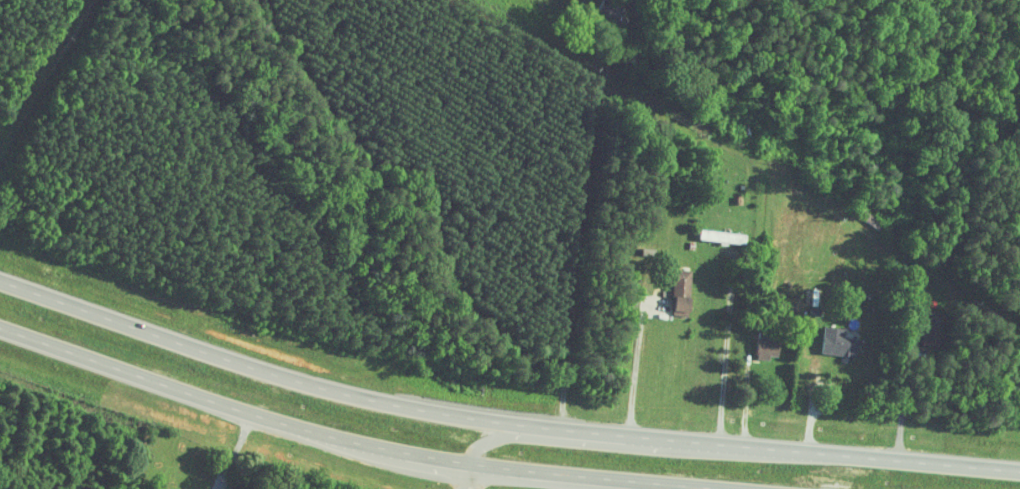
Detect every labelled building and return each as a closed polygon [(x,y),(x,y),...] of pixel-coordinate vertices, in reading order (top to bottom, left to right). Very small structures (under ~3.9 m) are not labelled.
[(750,234),(704,227),(703,237),(748,245),(750,234)] [(695,270),(676,269),(674,310),(693,311),(695,270)] [(825,352),(860,356),(862,337),(847,335),(848,327),(829,325),(825,352)] [(760,355),(781,356),(783,335),(762,333),(760,355)]
